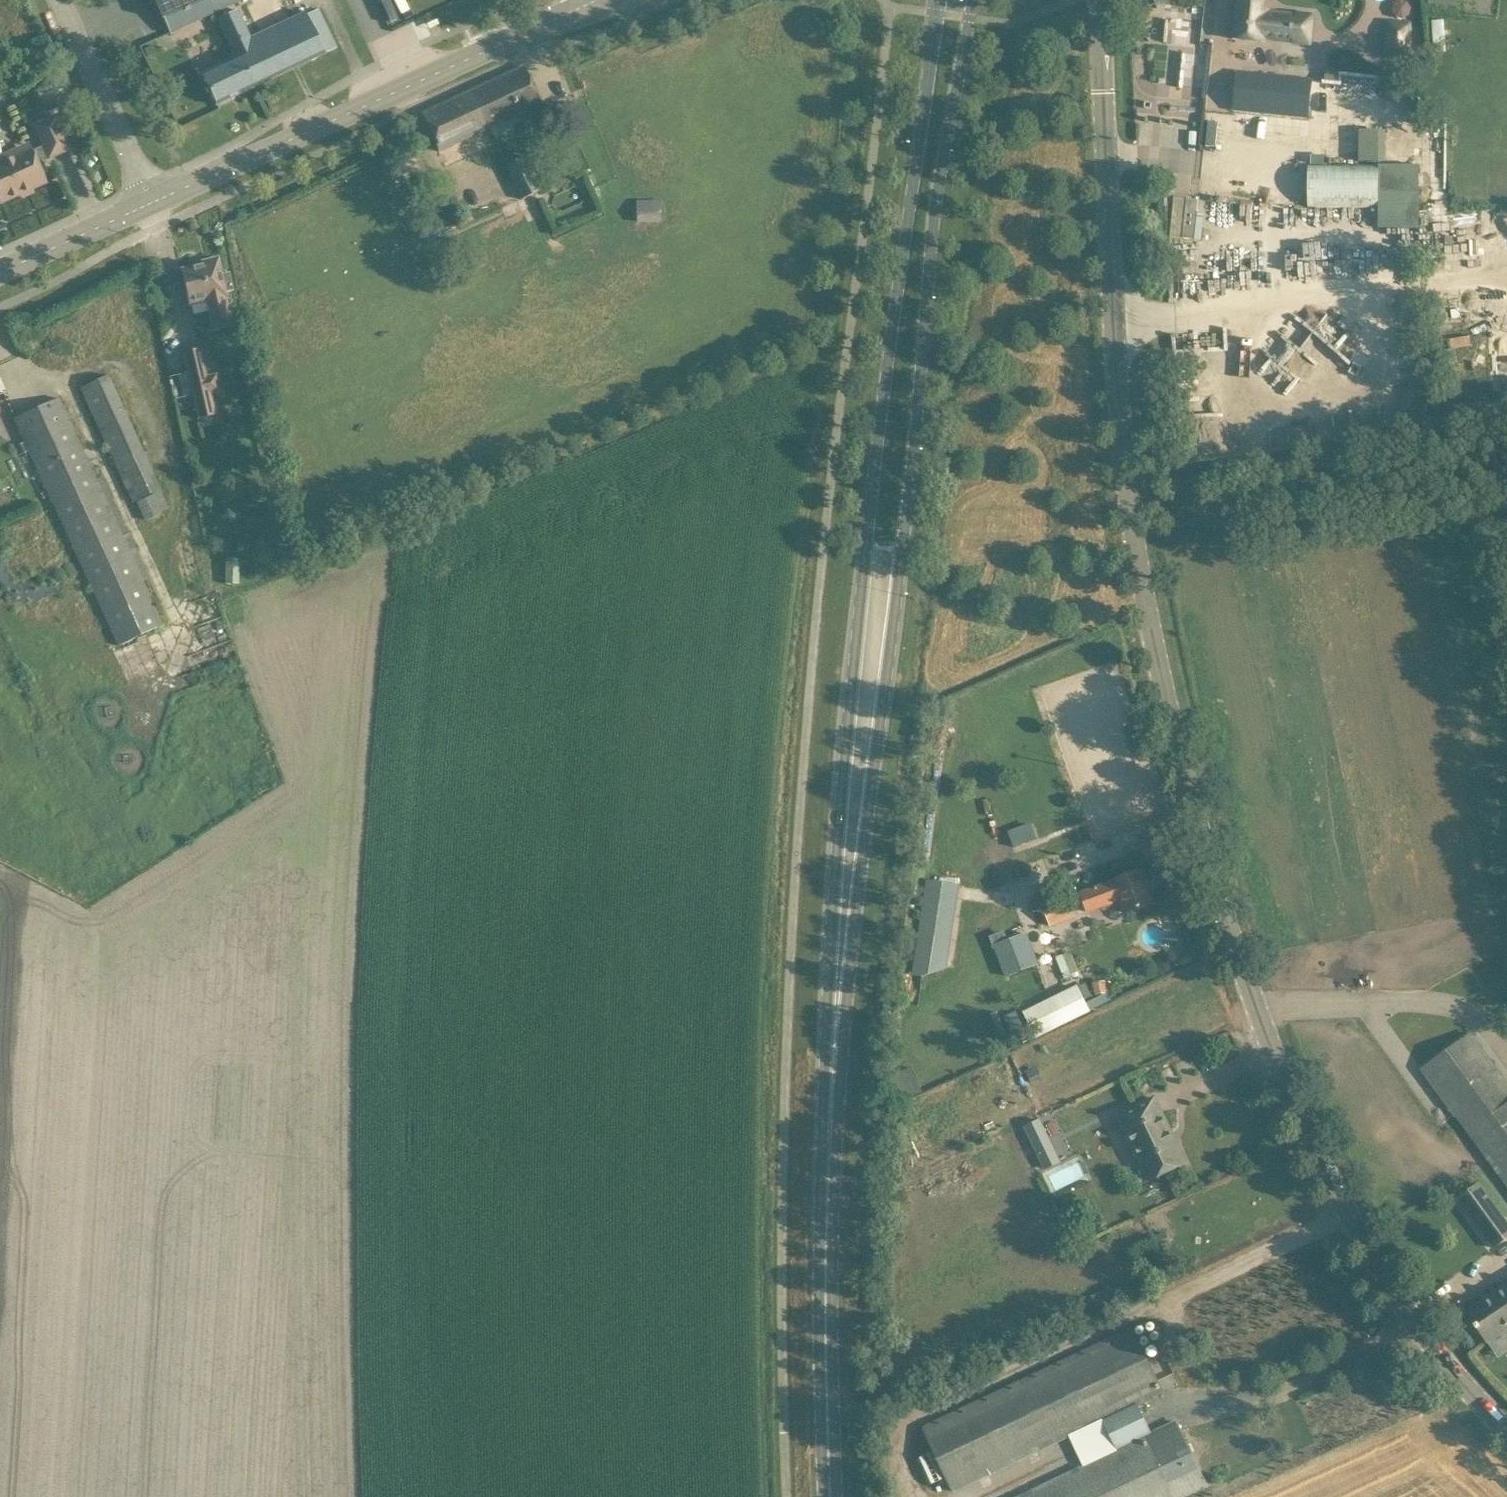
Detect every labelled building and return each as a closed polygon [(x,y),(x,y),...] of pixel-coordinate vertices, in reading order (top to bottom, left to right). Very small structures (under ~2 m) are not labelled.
[(162,19),(203,0),(153,0),(162,19)] [(214,14),(244,0),(208,0),(214,14)] [(1294,45),(1296,17),(1261,13),(1263,0),(1237,0),(1233,39),(1294,45)] [(1201,7),(1174,4),(1165,78),(1173,78),(1174,68),(1185,69),(1184,76),(1203,78),(1206,45),(1197,44),(1201,7)] [(248,38),(235,11),(217,20),(229,43),(233,41),(240,56),(201,74),(216,105),(325,54),(324,54),(337,48),(318,8),(304,15),(303,11),(248,38)] [(1389,21),(1386,54),(1406,56),(1409,23),(1389,21)] [(423,114),(431,132),(439,151),(518,115),(522,122),(545,112),(524,67),(423,114)] [(1237,71),(1233,110),(1309,118),(1313,79),(1237,71)] [(1325,71),(1324,81),(1338,82),(1339,73),(1325,71)] [(1173,107),(1173,124),(1191,123),(1191,107),(1173,107)] [(0,203),(46,183),(37,162),(48,157),(48,159),(70,149),(55,116),(34,125),(43,146),(32,151),(0,165),(0,202),(0,203)] [(1360,131),(1360,162),(1385,162),(1385,131),(1360,131)] [(504,167),(520,201),(541,190),(525,156),(504,167)] [(1379,165),(1379,227),(1420,227),(1420,165),(1379,165)] [(1188,228),(1188,198),(1174,198),(1174,228),(1188,228)] [(661,223),(661,200),(637,200),(637,223),(661,223)] [(202,265),(182,270),(186,290),(188,298),(203,295),(205,303),(212,330),(231,326),(225,298),(227,297),(226,293),(233,291),(229,273),(222,274),(218,259),(209,260),(210,264),(202,265)] [(216,374),(207,376),(200,350),(183,354),(194,398),(199,419),(216,415),(211,394),(220,391),(216,374)] [(82,387),(90,405),(134,501),(161,489),(108,375),(82,387)] [(59,398),(16,418),(24,436),(122,645),(165,624),(145,580),(132,553),(137,551),(129,532),(128,533),(102,476),(97,479),(68,416),(59,398)] [(223,422),(216,424),(218,435),(226,434),(223,422)] [(137,502),(146,521),(162,514),(161,513),(168,510),(161,493),(154,496),(153,495),(137,502)] [(1013,846),(1034,838),(1027,821),(1006,830),(1013,846)] [(1140,871),(1122,877),(1080,893),(1087,912),(1119,900),(1124,913),(1152,903),(1140,871)] [(918,944),(914,971),(924,973),(947,966),(950,949),(960,882),(928,877),(918,944)] [(1076,916),(1068,897),(1043,907),(1050,926),(1076,916)] [(1004,933),(990,938),(1005,979),(1029,970),(1017,937),(1007,941),(1004,933)] [(1190,953),(1179,957),(1182,966),(1194,961),(1190,953)] [(1053,996),(1023,1012),(1036,1038),(1066,1022),(1053,996)] [(1440,1057),(1424,1069),(1506,1184),(1506,1082),(1472,1034),(1440,1057)] [(911,1064),(921,1072),(930,1061),(920,1053),(911,1064)] [(1116,1115),(1148,1182),(1168,1172),(1186,1163),(1155,1098),(1137,1107),(1116,1115)] [(1086,1117),(1081,1107),(1066,1115),(1071,1125),(1086,1117)] [(1040,1120),(1024,1128),(1036,1151),(1051,1144),(1040,1120)] [(1494,1248),(1506,1239),(1506,1221),(1480,1184),(1459,1199),(1494,1248)] [(1164,1229),(1154,1233),(1161,1247),(1170,1242),(1164,1229)] [(1116,1283),(1101,1290),(1105,1300),(1120,1293),(1116,1283)] [(1490,1340),(1499,1353),(1506,1348),(1506,1331),(1506,1329),(1506,1285),(1467,1312),(1487,1342),(1490,1340)] [(924,1429),(954,1492),(1100,1422),(1103,1421),(1118,1451),(1115,1453),(1023,1496),(1185,1496),(1205,1487),(1207,1486),(1177,1423),(1153,1435),(1137,1405),(1163,1392),(1133,1329),(924,1429)]
